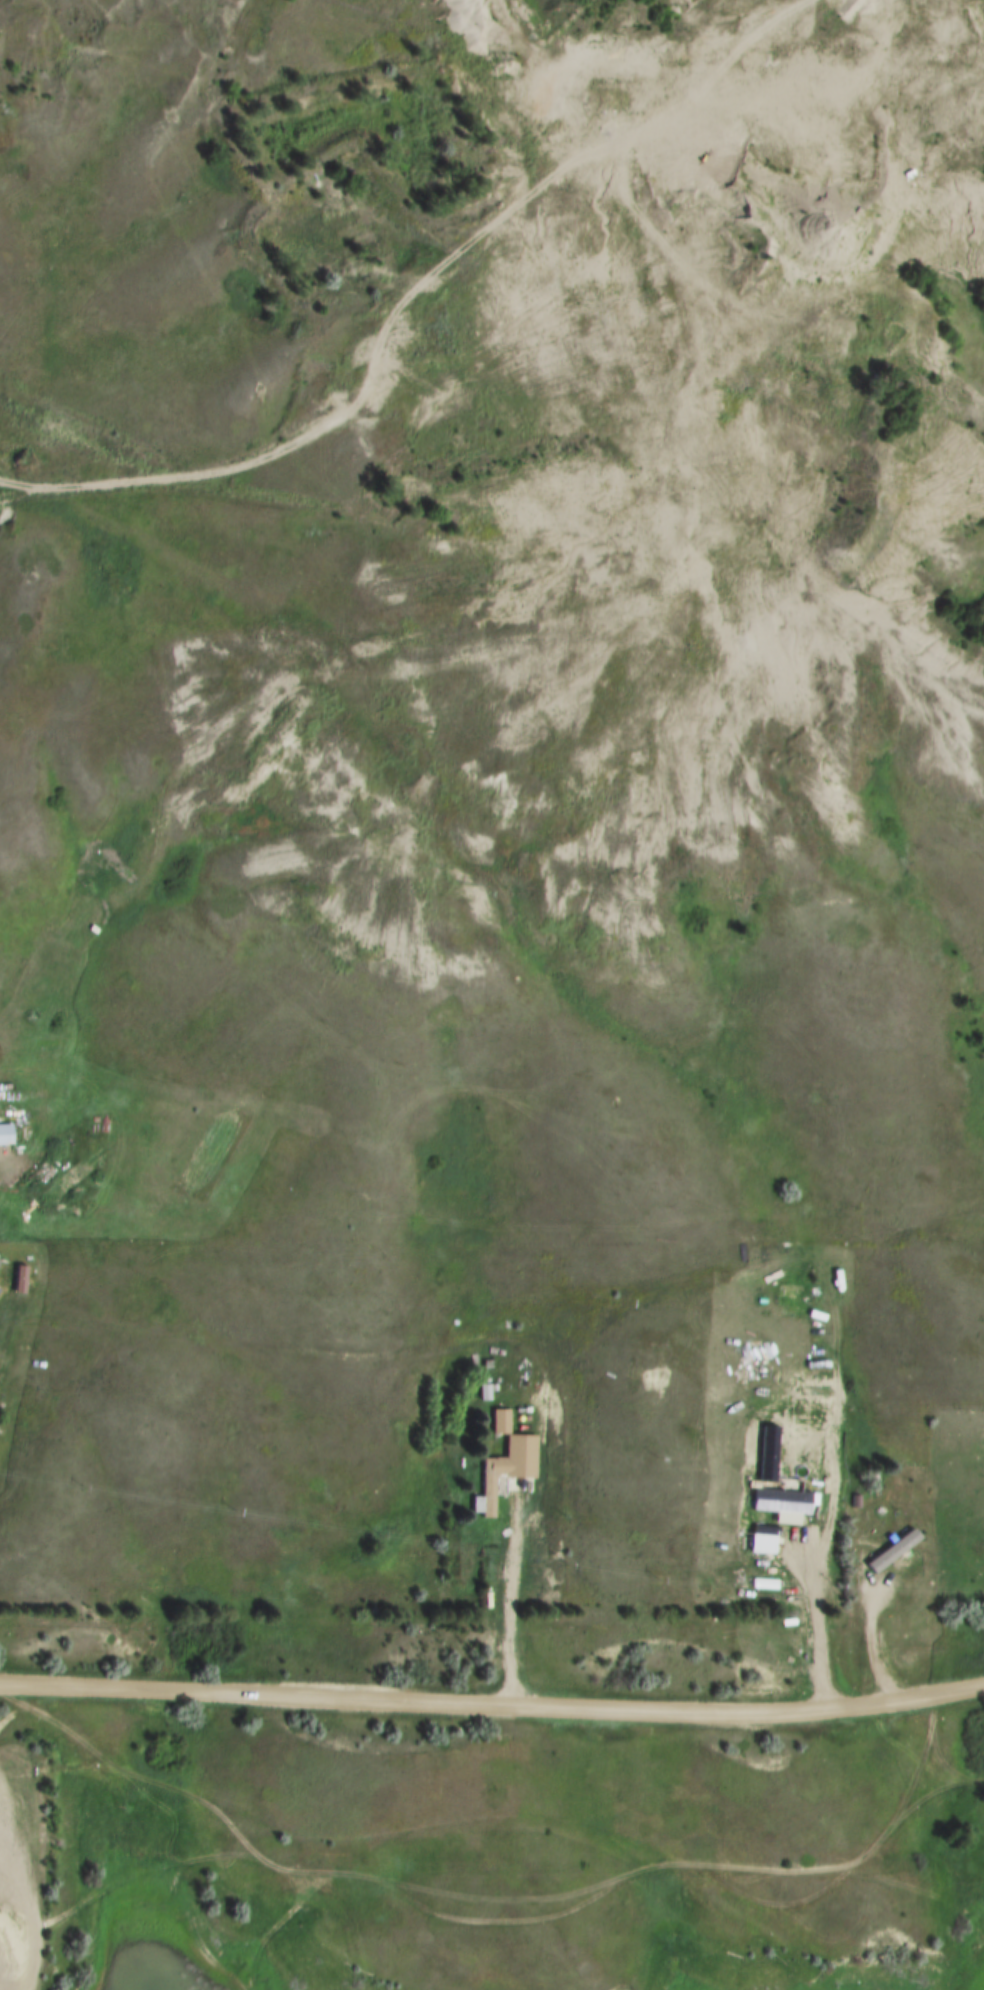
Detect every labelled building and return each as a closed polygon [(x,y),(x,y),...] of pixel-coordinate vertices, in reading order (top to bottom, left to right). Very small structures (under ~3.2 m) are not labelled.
[(13,1145),(0,1146),(0,1125),(12,1124),(13,1145)] [(481,1384),(491,1385),(491,1399),(481,1399),(481,1384)] [(510,1410),(510,1434),(494,1434),(494,1410),(510,1410)] [(762,1481),(767,1427),(782,1429),(777,1482),(762,1481)] [(484,1497),(485,1458),(507,1458),(507,1436),(538,1436),(537,1478),(507,1478),(507,1494),(497,1493),(497,1519),(484,1518),(484,1513),(475,1513),(475,1497),(484,1497)] [(759,1489),(816,1494),(814,1515),(757,1510),(759,1489)] [(854,1494),(862,1495),(861,1506),(853,1506),(854,1494)] [(872,1555),(923,1553),(924,1564),(872,1566),(872,1555)] [(757,1579),(782,1580),(782,1591),(757,1590),(757,1579)]
